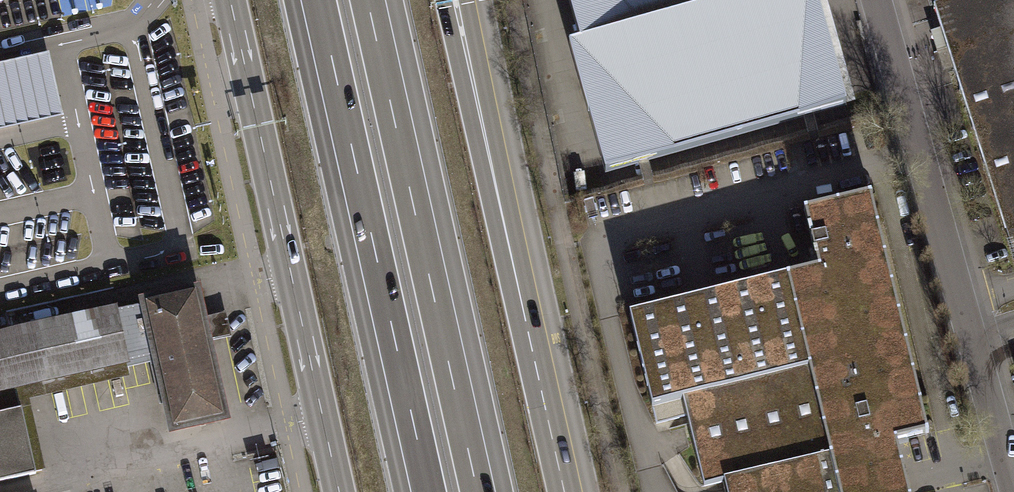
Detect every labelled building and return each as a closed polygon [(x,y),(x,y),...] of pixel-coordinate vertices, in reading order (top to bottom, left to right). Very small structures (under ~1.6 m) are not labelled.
[(605,174),(846,106),(816,0),(568,0),(581,43),(570,47),(605,174)] [(1013,260),(1013,0),(940,0),(943,8),(934,11),(1013,260)] [(48,54),(0,65),(0,72),(34,65),(45,114),(0,124),(0,131),(62,117),(48,54)] [(0,72),(0,124),(45,114),(34,65),(0,72)] [(686,417),(911,361),(870,196),(804,212),(817,270),(630,314),(656,424),(686,417)] [(32,403),(131,382),(129,371),(154,366),(170,433),(226,422),(209,349),(234,344),(227,317),(203,323),(196,292),(0,337),(0,481),(47,470),(32,403)] [(897,441),(928,433),(911,361),(686,417),(703,486),(725,482),(830,457),(897,441)] [(839,491),(910,491),(906,479),(897,441),(830,457),(839,491)] [(725,482),(727,491),(839,491),(830,457),(725,482)]
